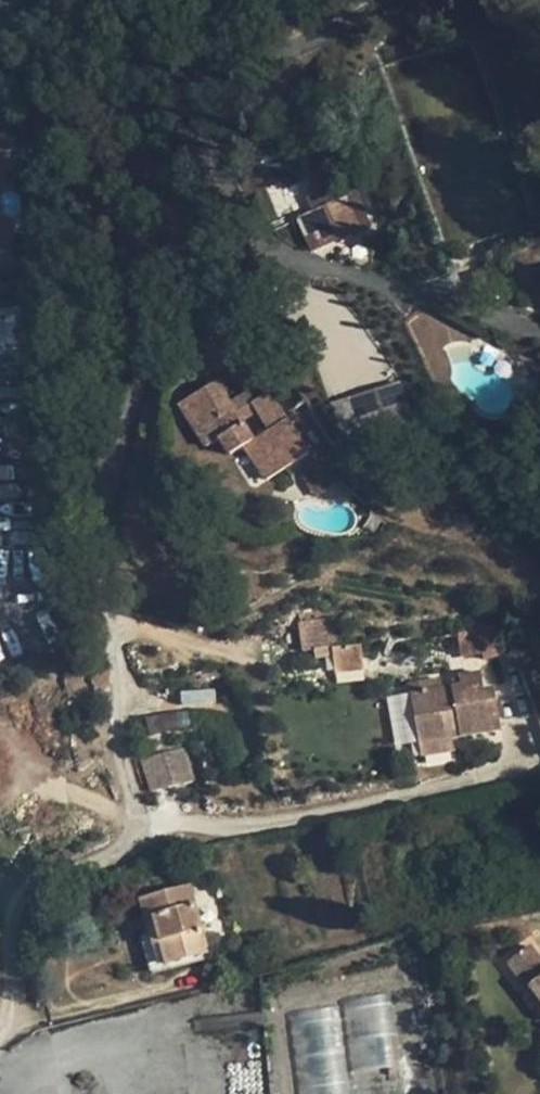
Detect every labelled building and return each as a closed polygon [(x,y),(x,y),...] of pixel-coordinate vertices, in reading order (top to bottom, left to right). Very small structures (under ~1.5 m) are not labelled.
[(2,167),(1,151),(11,150),(9,117),(0,118),(0,167),(2,167)] [(267,191),(276,215),(296,208),(286,183),(267,191)] [(305,217),(312,232),(338,220),(345,236),(371,224),(358,193),(305,217)] [(338,220),(312,232),(318,247),(345,236),(338,220)] [(0,250),(0,273),(18,270),(15,248),(0,250)] [(278,386),(261,354),(234,372),(248,394),(253,402),(270,391),(278,386)] [(330,405),(345,446),(415,422),(400,380),(330,405)] [(215,384),(180,406),(207,448),(220,440),(230,456),(245,446),(267,480),(309,453),(270,391),(253,402),(260,413),(242,424),(235,414),(248,406),(242,398),(230,406),(215,384)] [(253,402),(248,394),(242,398),(248,406),(253,402)] [(372,515),(363,526),(373,533),(381,521),(372,515)] [(344,641),(341,615),(297,619),(300,646),(344,641)] [(373,625),(355,622),(352,637),(371,640),(373,625)] [(510,650),(503,623),(478,628),(482,650),(483,657),(510,650)] [(482,650),(478,628),(457,633),(461,654),(482,650)] [(361,644),(332,648),(335,671),(365,667),(361,644)] [(452,738),(500,730),(492,687),(483,689),(480,671),(460,674),(462,683),(441,687),(440,678),(419,682),(421,691),(411,692),(420,744),(452,738)] [(182,710),(146,718),(149,733),(185,725),(182,710)] [(452,738),(420,744),(422,758),(454,752),(452,738)] [(173,783),(163,752),(144,758),(153,789),(173,783)] [(159,885),(154,866),(136,871),(141,890),(159,885)] [(189,887),(140,900),(160,969),(208,955),(189,887)] [(529,946),(509,962),(539,1001),(539,960),(529,946)] [(388,997),(343,1001),(350,1069),(395,1065),(388,997)] [(299,1093),(344,1093),(337,1009),(292,1013),(299,1093)]
